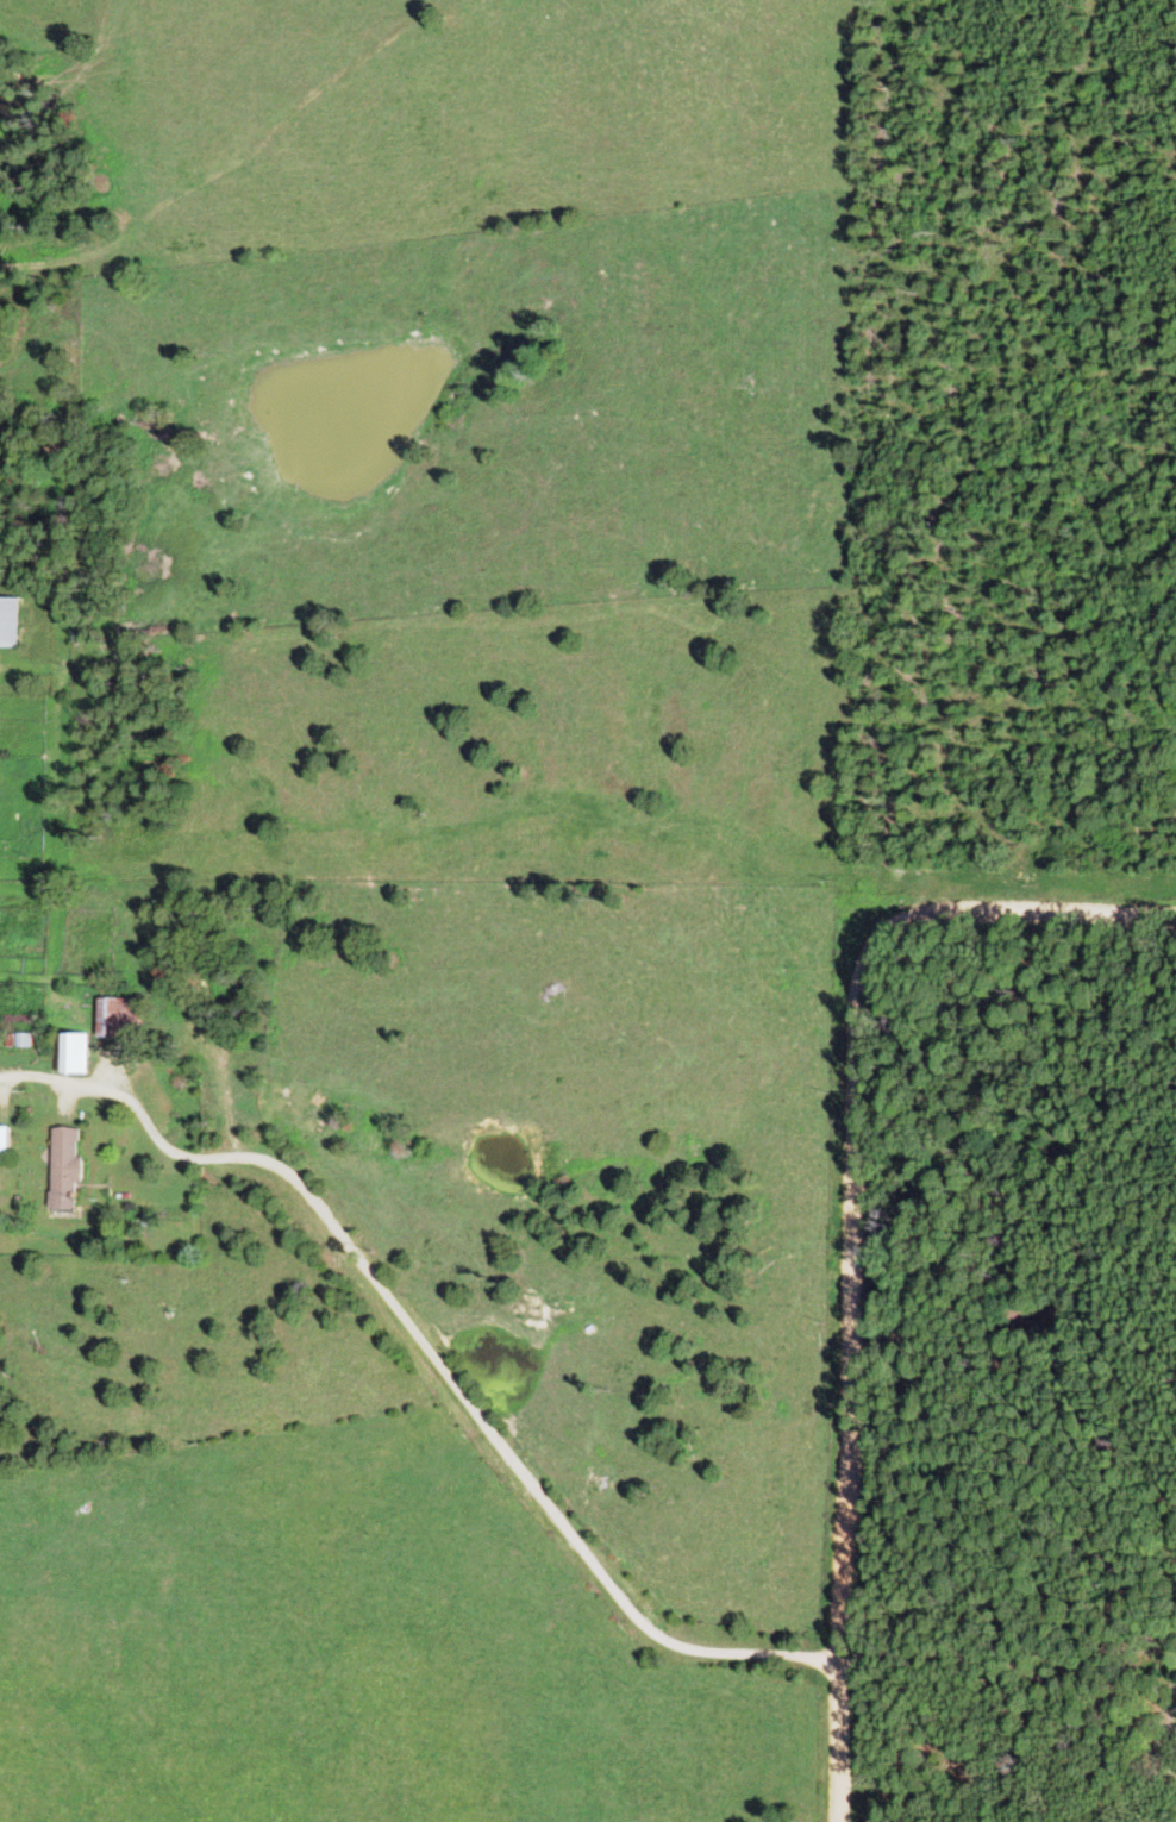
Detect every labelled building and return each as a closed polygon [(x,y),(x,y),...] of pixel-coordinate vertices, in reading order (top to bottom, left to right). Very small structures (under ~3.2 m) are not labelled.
[(32,599),(0,598),(0,647),(31,648),(32,599)] [(144,1038),(144,1027),(154,1027),(155,1000),(114,999),(113,1037),(144,1038)] [(103,1035),(76,1035),(75,1074),(102,1075),(103,1035)] [(24,1127),(0,1127),(0,1154),(23,1155),(24,1127)] [(67,1129),(67,1208),(90,1208),(90,1181),(98,1181),(98,1157),(93,1157),(93,1129),(67,1129)]
